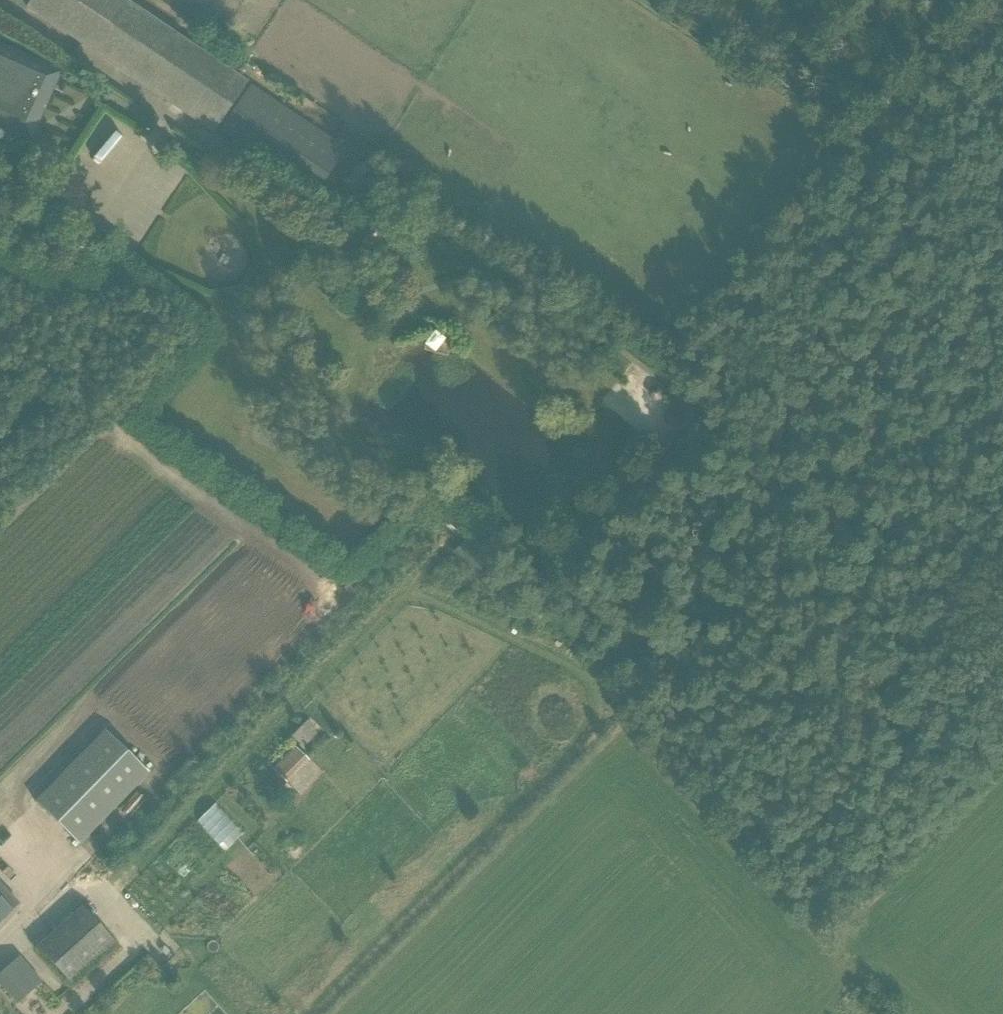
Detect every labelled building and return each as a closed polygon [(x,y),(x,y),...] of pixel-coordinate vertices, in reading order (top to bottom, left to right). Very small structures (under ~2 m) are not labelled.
[(44,19),(214,133),(247,83),(123,0),(32,0),(27,8),(44,19)] [(17,126),(42,69),(0,50),(0,118),(17,126)] [(219,132),(316,198),(317,198),(349,148),(250,84),(219,132)] [(308,720),(293,737),(304,747),(317,733),(312,729),(315,726),(308,720)] [(104,731),(35,800),(79,844),(149,775),(104,731)] [(299,789),(320,765),(302,749),(281,773),(299,789)] [(21,912),(27,906),(0,876),(0,889),(21,912)] [(13,910),(0,896),(0,923),(13,910)] [(36,946),(71,984),(116,943),(80,905),(36,946)] [(0,974),(0,986),(17,1004),(42,982),(19,957),(0,974)]
